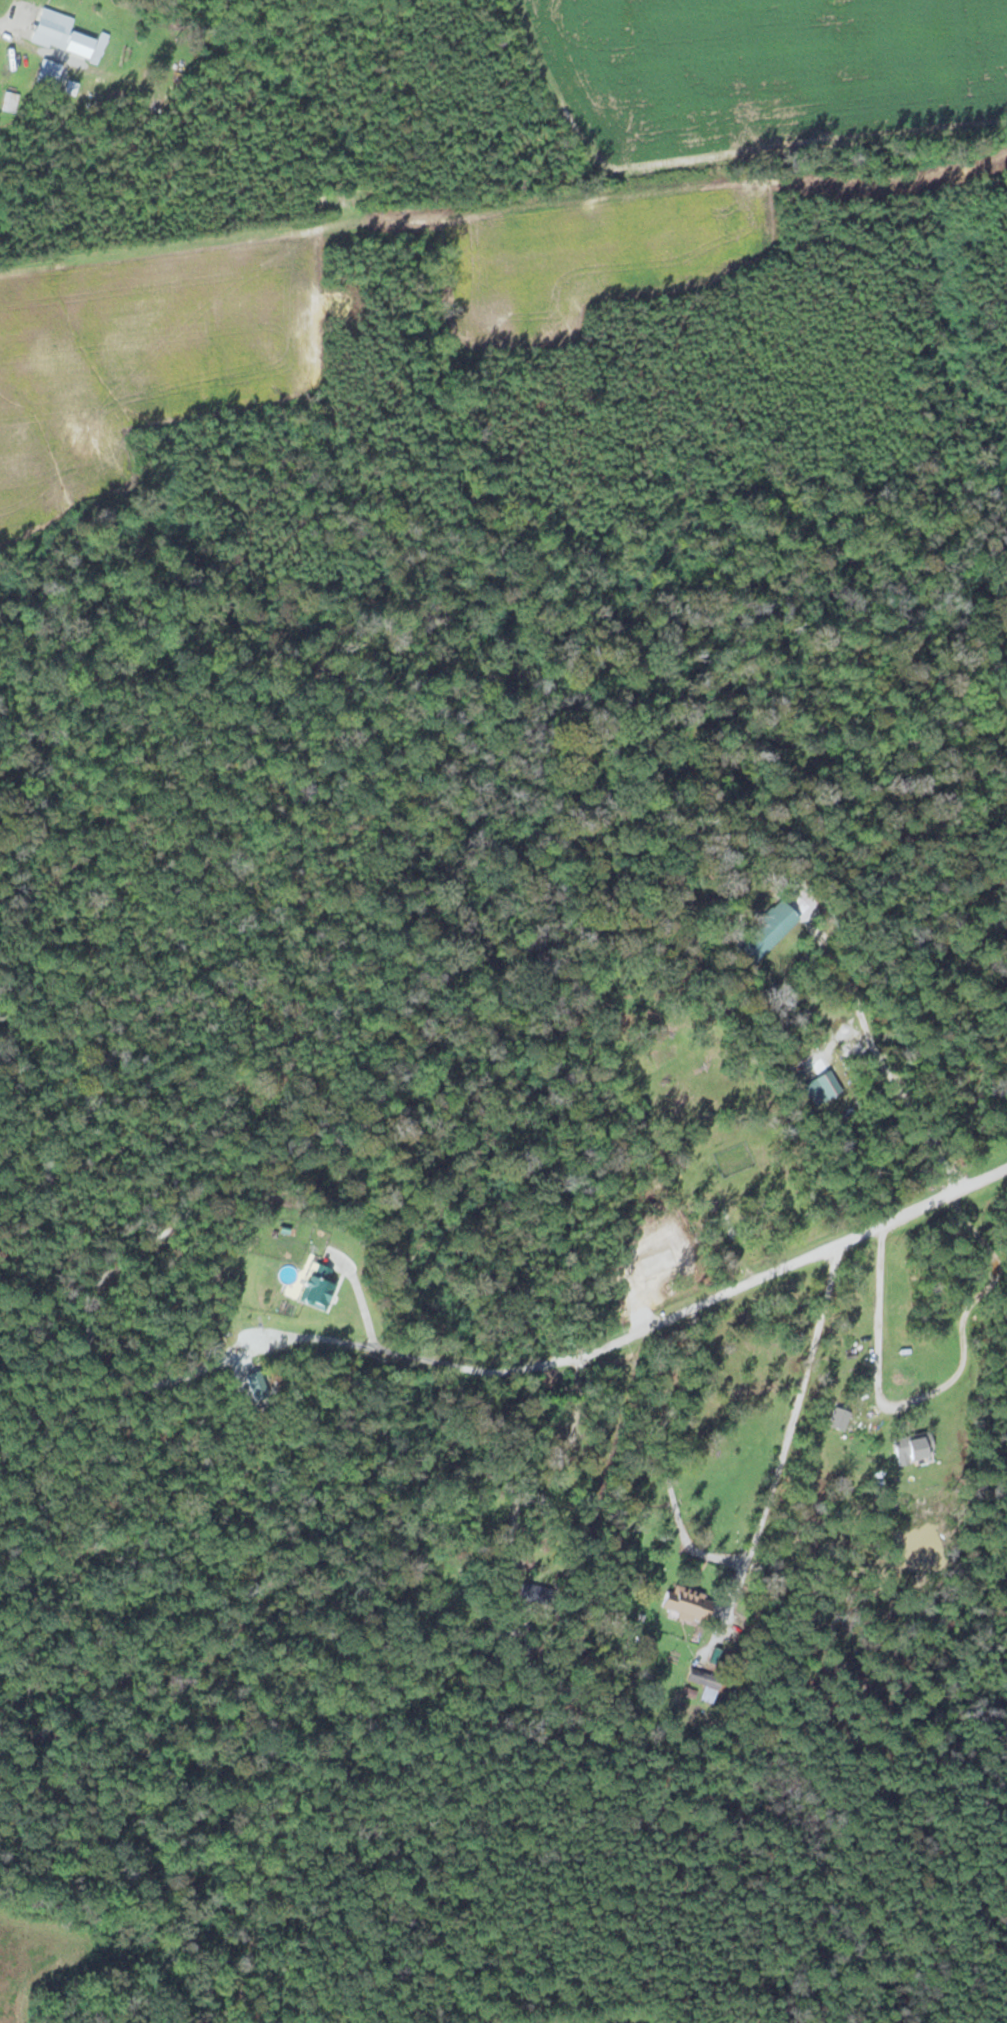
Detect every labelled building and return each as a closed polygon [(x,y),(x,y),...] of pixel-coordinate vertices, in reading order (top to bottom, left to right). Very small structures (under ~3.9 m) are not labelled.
[(62,50),(73,17),(41,7),(31,40),(62,50)] [(53,89),(63,66),(44,57),(33,81),(53,89)] [(16,111),(18,93),(4,91),(2,108),(16,111)] [(799,919),(780,899),(733,943),(752,964),(799,919)] [(841,1091),(830,1069),(815,1077),(827,1099),(841,1091)] [(321,1309),(334,1270),(310,1262),(297,1301),(321,1309)] [(843,1432),(850,1412),(834,1406),(827,1426),(843,1432)] [(898,1464),(933,1456),(927,1430),(892,1439),(898,1464)] [(664,1589),(659,1609),(704,1620),(711,1594),(672,1584),(671,1590),(664,1589)] [(685,1678),(705,1685),(703,1691),(714,1695),(720,1677),(690,1666),(685,1678)]
